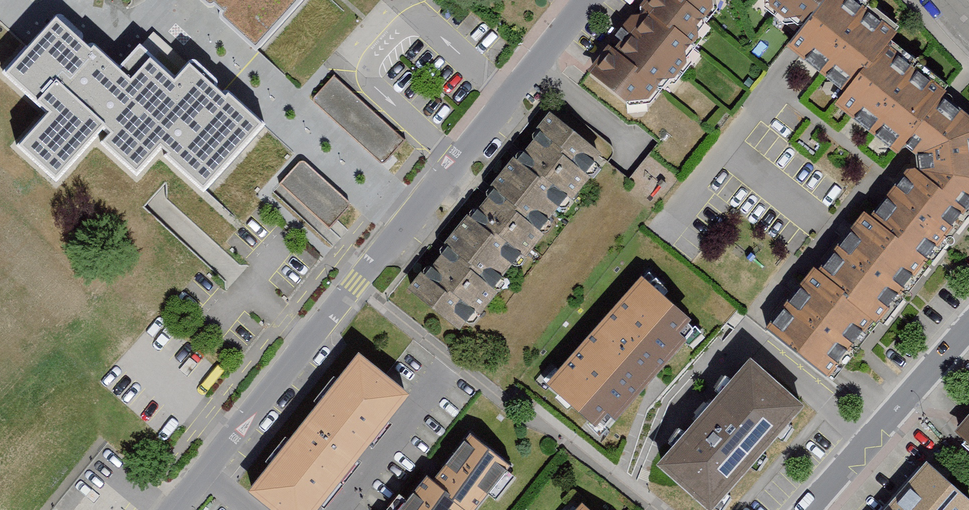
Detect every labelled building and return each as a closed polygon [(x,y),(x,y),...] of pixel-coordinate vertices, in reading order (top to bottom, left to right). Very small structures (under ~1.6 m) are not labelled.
[(263,56),(314,0),(204,0),(263,56)] [(592,77),(631,108),(654,105),(660,97),(667,102),(692,72),(690,57),(701,43),(703,29),(714,15),(714,0),(660,0),(648,15),(655,21),(637,43),(627,35),(592,77)] [(771,335),(834,384),(968,218),(968,108),(860,0),(762,0),(796,39),(787,53),(846,100),(838,113),(908,167),(771,335)] [(127,80),(60,20),(3,82),(48,122),(19,154),(62,192),(110,139),(116,144),(109,151),(143,182),(174,148),(180,154),(173,162),(211,196),(268,133),(236,105),(232,110),(218,98),(222,93),(199,72),(183,89),(147,58),(127,80)] [(336,71),(313,94),(381,162),(405,139),(336,71)] [(507,181),(560,221),(607,163),(556,121),(507,181)] [(277,184),(326,229),(352,201),(303,156),(277,184)] [(507,181),(462,234),(514,278),(560,221),(507,181)] [(412,294),(466,335),(514,278),(462,234),(412,294)] [(698,321),(639,271),(545,381),(604,431),(698,321)] [(365,362),(254,499),(268,509),(328,509),(415,403),(365,362)] [(758,364),(666,466),(714,509),(723,509),(811,412),(758,364)] [(460,507),(464,509),(474,509),(489,489),(501,498),(521,471),(461,427),(400,509),(458,509),(460,507)] [(894,509),(968,509),(968,497),(932,466),(894,509)]
